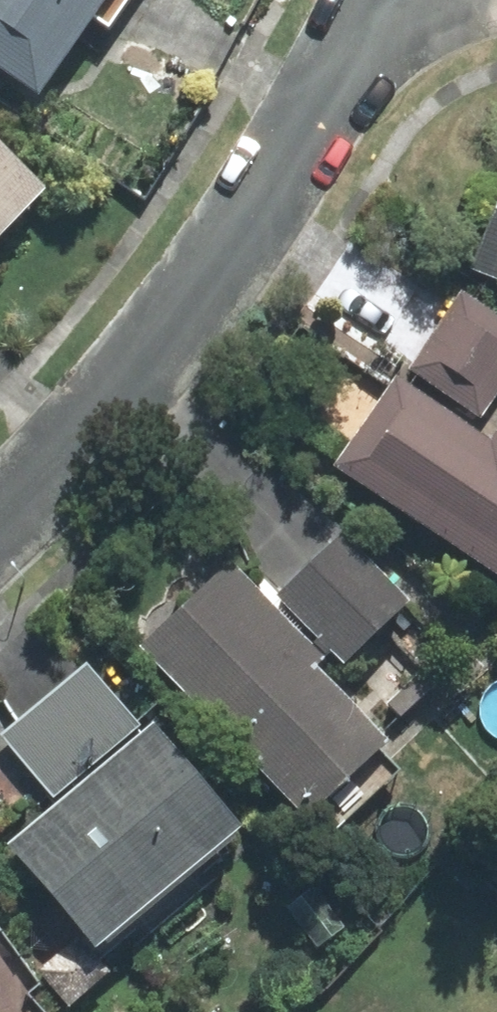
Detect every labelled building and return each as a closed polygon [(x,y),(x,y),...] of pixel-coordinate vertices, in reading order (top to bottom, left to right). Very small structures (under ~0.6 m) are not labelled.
[(26,101),(97,0),(0,0),(0,83),(26,101)] [(18,208),(0,190),(0,226),(18,208)] [(489,280),(496,283),(496,259),(489,280)] [(406,373),(471,420),(496,385),(496,337),(456,306),(406,373)] [(331,469),(496,591),(496,438),(480,460),(388,393),(331,469)] [(336,550),(275,603),(332,668),(393,615),(336,550)] [(303,669),(228,582),(145,654),(290,820),(362,758),(292,678),(303,669)] [(80,681),(2,745),(49,802),(127,739),(80,681)] [(140,748),(11,853),(85,942),(214,838),(140,748)]
